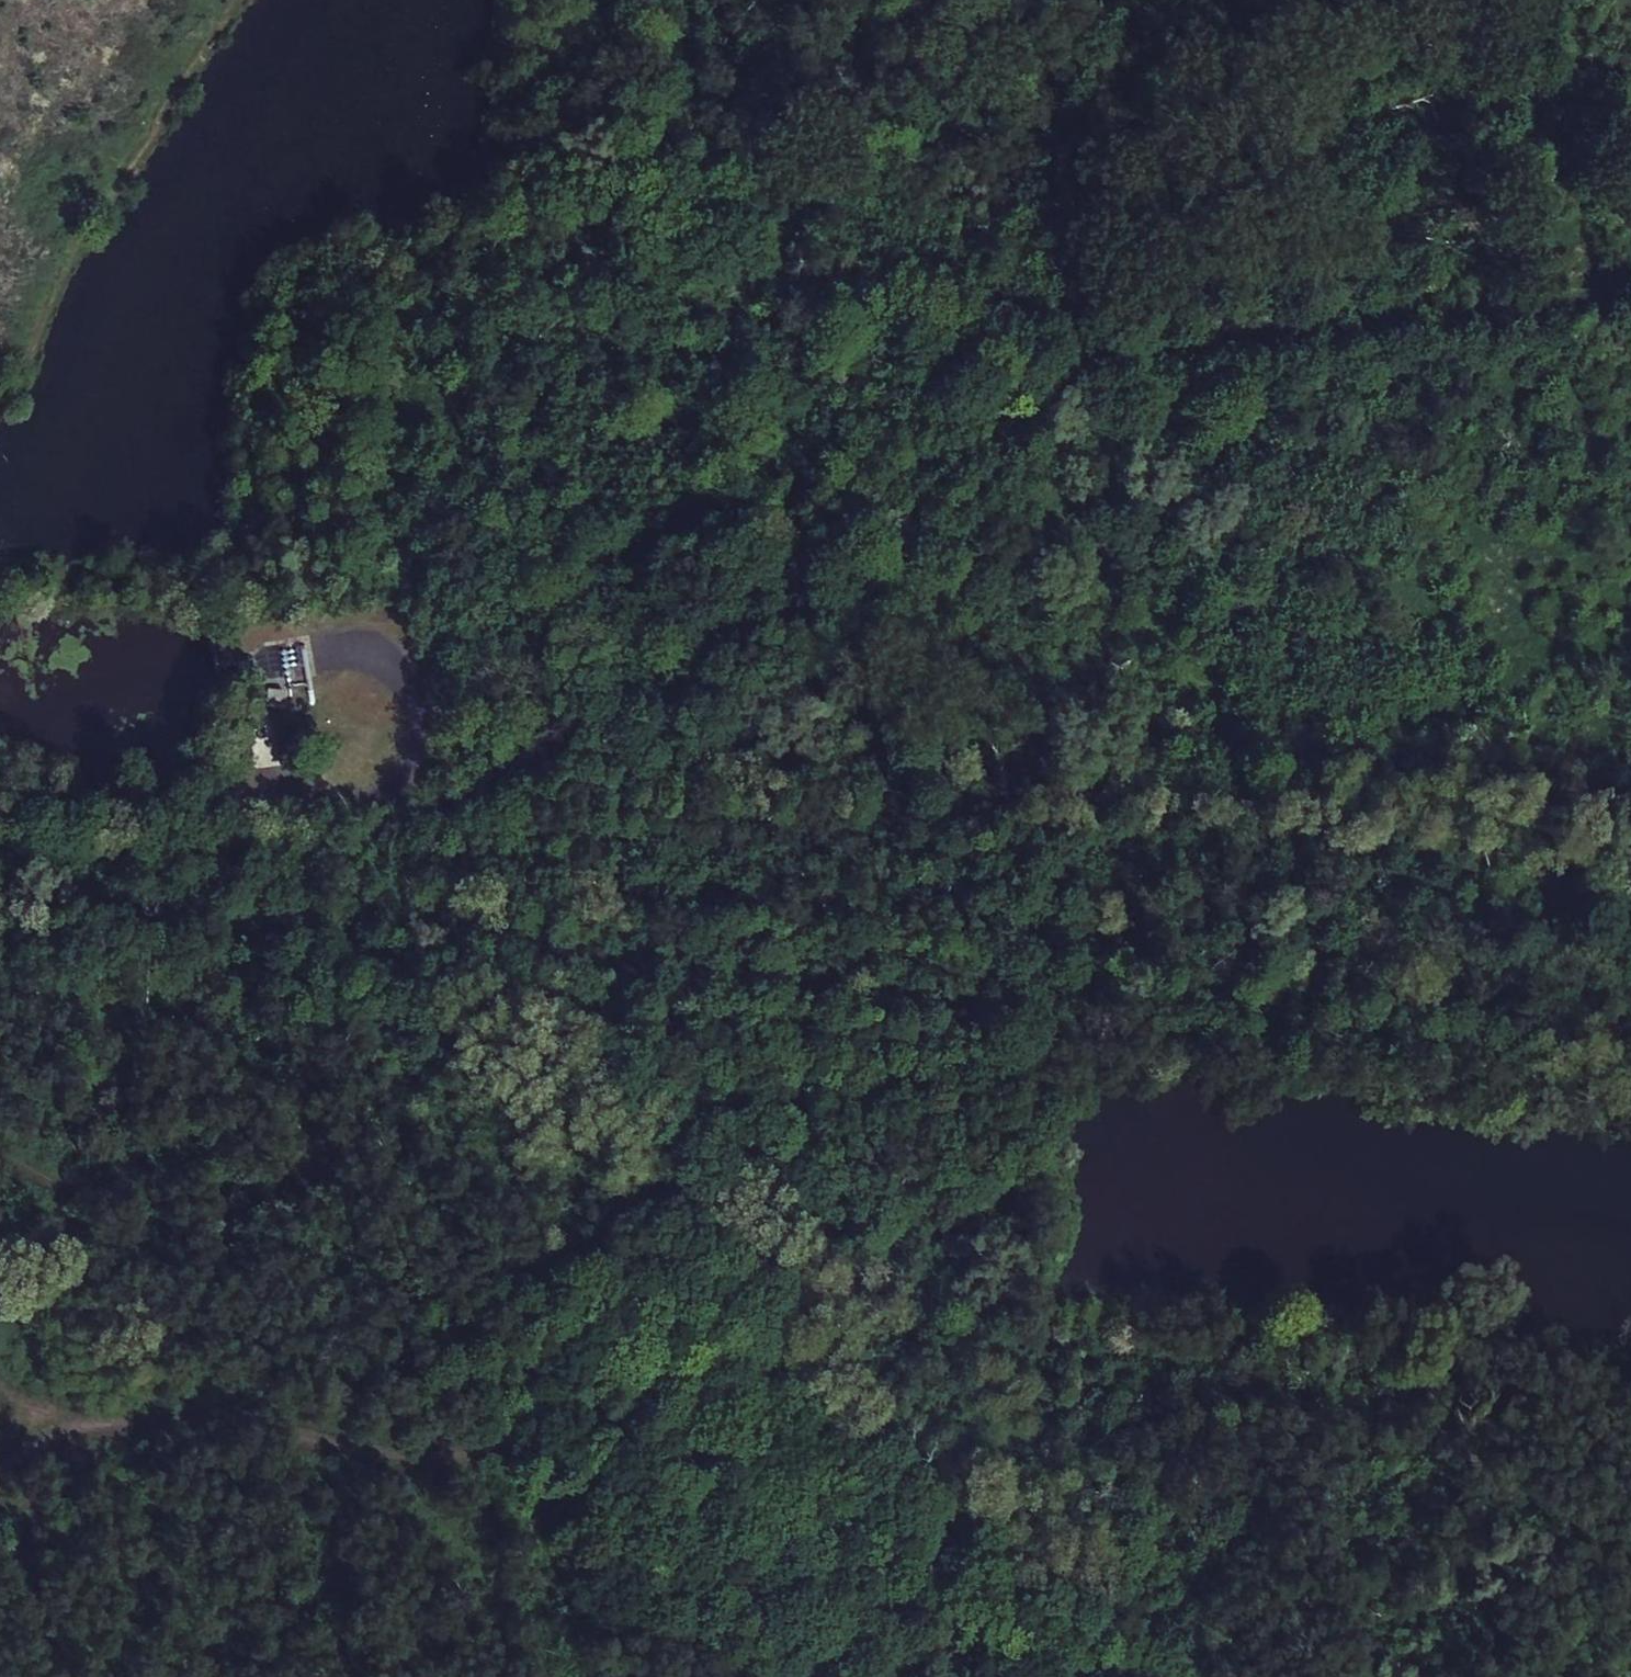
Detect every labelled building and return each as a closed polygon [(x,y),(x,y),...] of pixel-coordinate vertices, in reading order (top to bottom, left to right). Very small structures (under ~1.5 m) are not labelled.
[(257,769),(280,765),(269,711),(246,715),(246,719),(257,769)]
